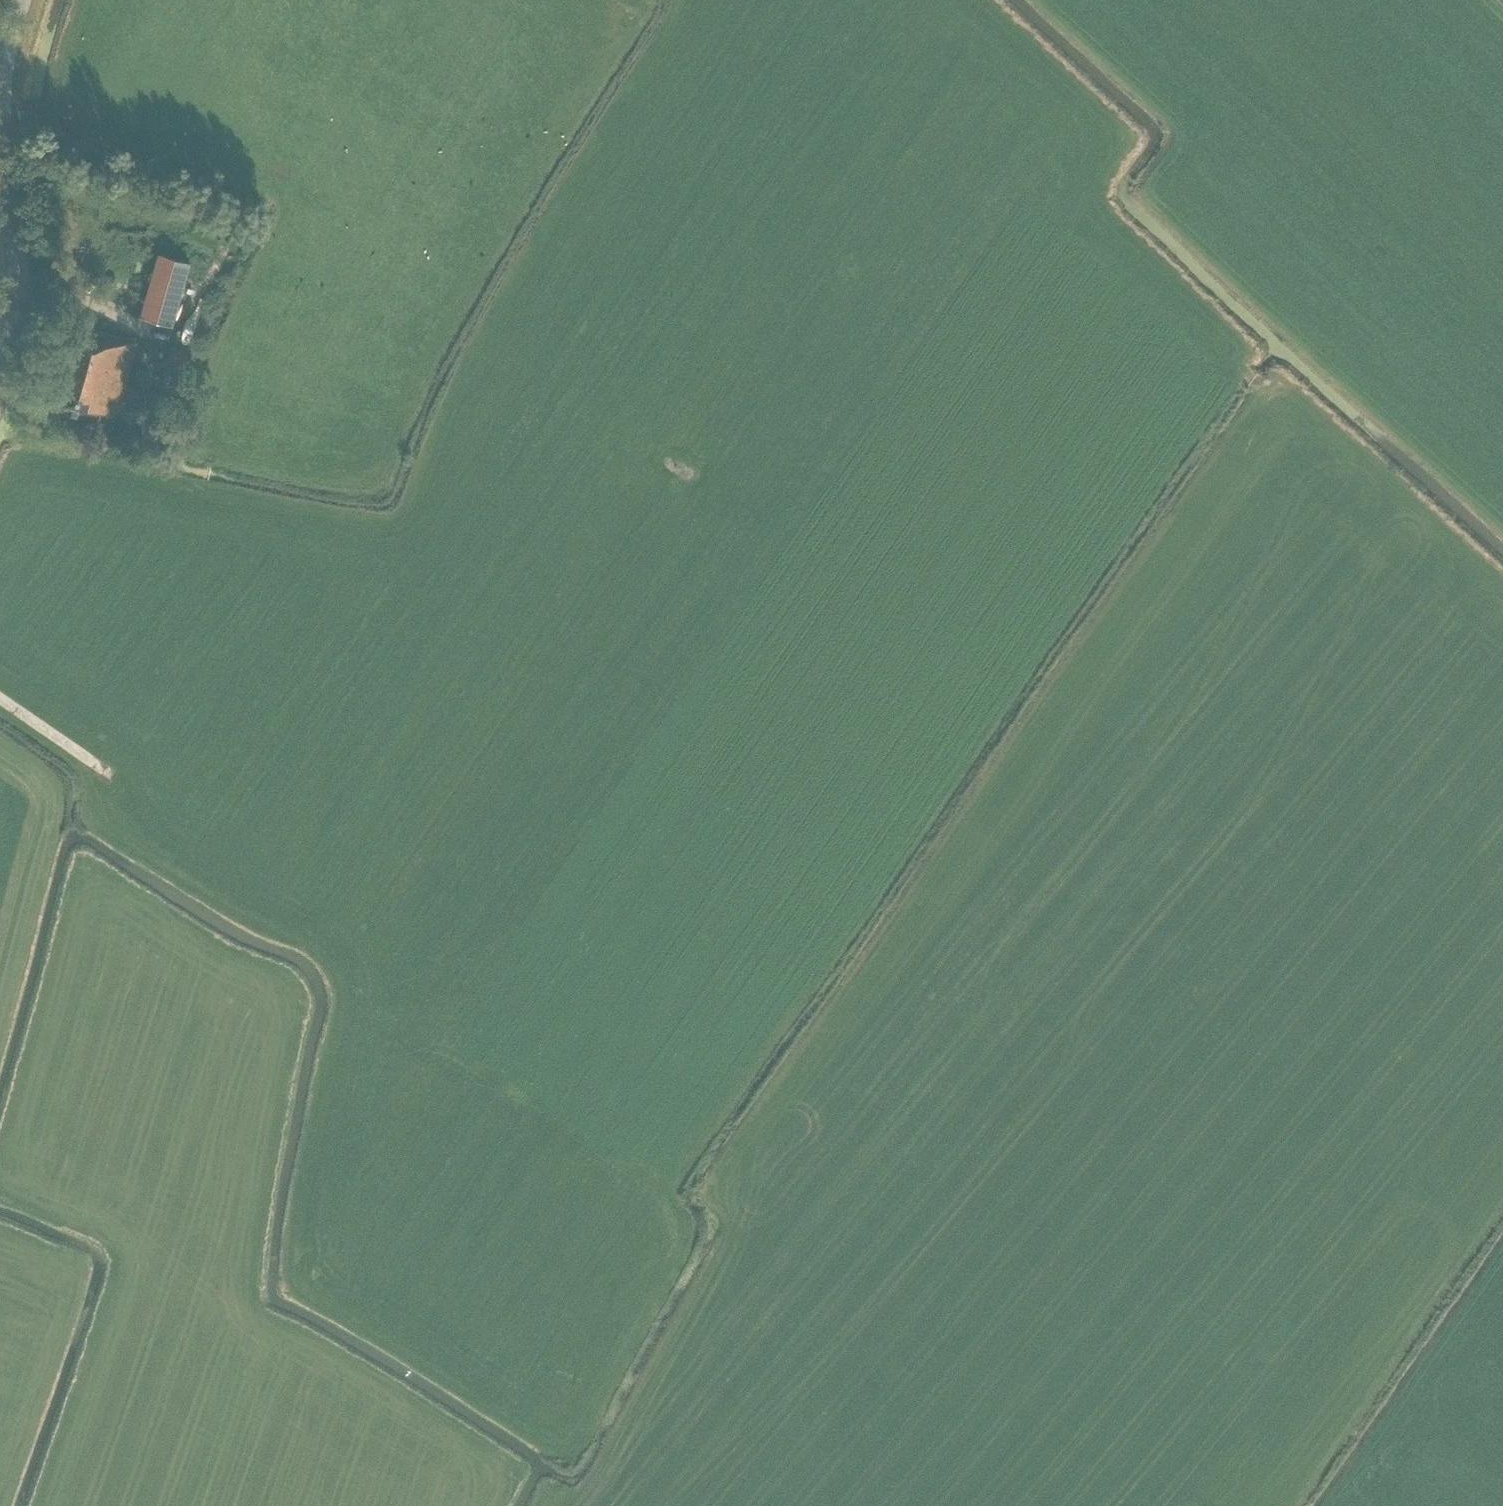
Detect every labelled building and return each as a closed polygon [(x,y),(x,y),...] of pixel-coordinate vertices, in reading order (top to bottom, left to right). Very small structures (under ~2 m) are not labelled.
[(184,276),(160,269),(146,317),(171,324),(184,276)] [(84,330),(66,325),(51,380),(54,381),(47,405),(99,420),(101,411),(116,415),(137,342),(85,327),(84,330)]
